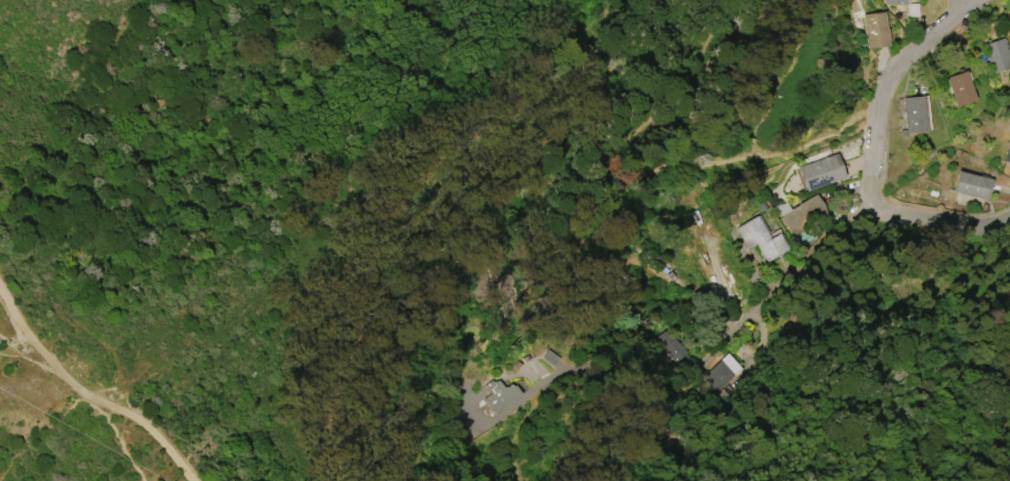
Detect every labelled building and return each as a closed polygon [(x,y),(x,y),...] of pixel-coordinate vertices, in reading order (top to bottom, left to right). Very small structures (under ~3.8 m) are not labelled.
[(867,49),(862,14),(883,12),(888,46),(867,49)] [(1003,38),(1009,58),(1009,68),(993,74),(983,45),(1003,38)] [(946,78),(966,71),(976,100),(955,107),(946,78)] [(901,137),(900,130),(906,130),(902,98),(923,96),(927,132),(907,134),(907,136),(901,137)] [(798,167),(836,153),(845,177),(807,192),(798,167)] [(957,171),(992,179),(987,200),(952,192),(957,171)] [(797,204),(816,194),(823,204),(828,217),(792,236),(781,215),(780,216),(774,206),(787,202),(791,209),(798,205),(797,204)] [(735,228),(757,216),(770,238),(779,233),(788,250),(767,262),(763,256),(762,256),(759,252),(761,251),(757,244),(748,249),(735,228)] [(728,353),(744,369),(737,376),(737,375),(718,394),(703,379),(722,360),(722,359),(728,353)] [(521,393),(495,415),(482,399),(489,393),(483,386),(490,380),(492,382),(498,381),(503,387),(507,386),(508,385),(511,384),(512,386),(514,385),(521,393)]
